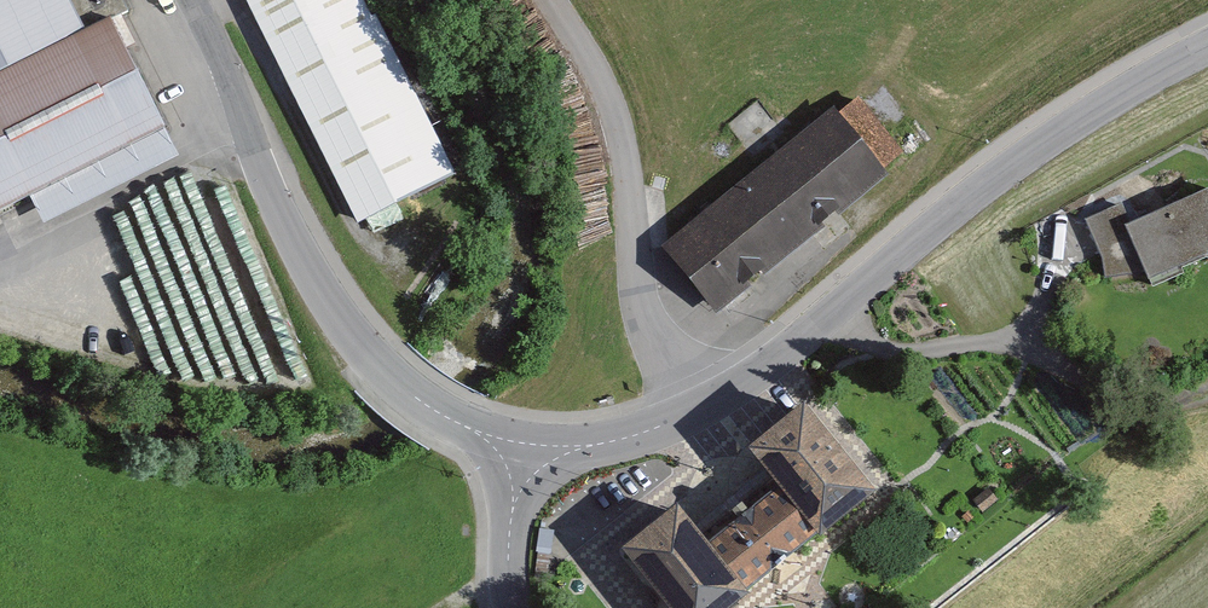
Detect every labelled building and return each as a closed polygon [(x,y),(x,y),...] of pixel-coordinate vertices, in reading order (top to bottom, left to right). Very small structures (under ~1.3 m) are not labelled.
[(87,37),(68,0),(0,0),(0,80),(87,37)] [(122,0),(68,0),(87,37),(108,26),(128,13),(122,0)] [(359,221),(453,173),(364,0),(246,0),(359,221)] [(0,80),(0,218),(36,200),(48,224),(176,161),(108,26),(87,37),(0,80)] [(897,152),(856,103),(674,253),(715,303),(897,152)] [(1120,208),(1088,222),(1103,258),(1104,275),(1147,271),(1153,285),(1183,273),(1179,263),(1207,251),(1207,245),(1205,238),(1207,237),(1207,193),(1128,226),(1120,208)] [(622,552),(667,607),(732,607),(877,492),(805,403),(746,451),(777,489),(709,543),(679,506),(622,552)]
